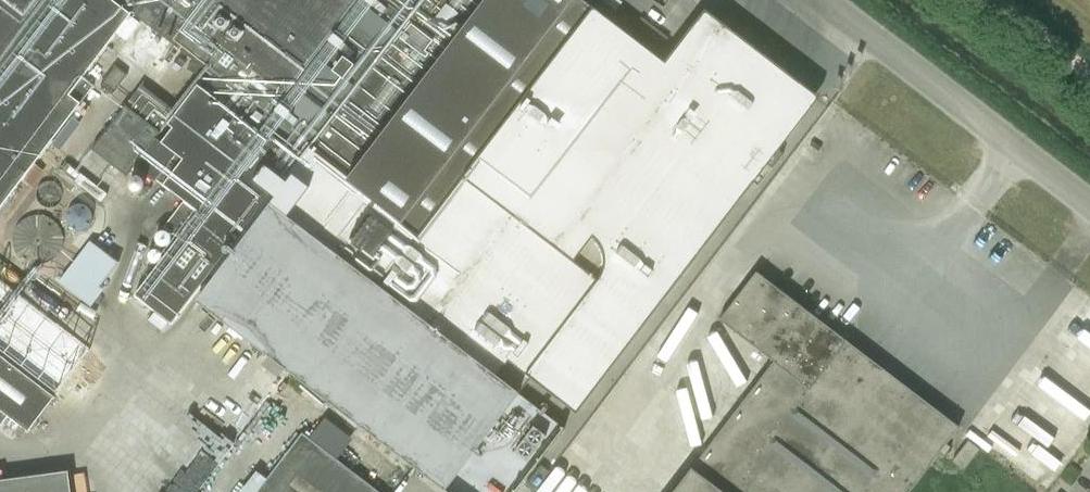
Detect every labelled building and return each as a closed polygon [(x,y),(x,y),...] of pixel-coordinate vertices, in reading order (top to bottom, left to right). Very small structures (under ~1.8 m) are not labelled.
[(164,224),(181,237),(134,299),(171,327),(192,302),(445,491),(519,491),(755,184),(737,170),(802,86),(709,15),(665,75),(563,0),(0,0),(0,209),(22,180),(32,187),(44,171),(35,164),(54,139),(62,145),(82,119),(74,112),(93,87),(82,78),(116,34),(126,41),(140,23),(129,15),(131,13),(214,76),(203,90),(197,86),(177,113),(141,85),(92,150),(127,176),(133,168),(180,203),(164,224)] [(113,94),(127,75),(115,66),(101,85),(113,94)] [(75,195),(81,187),(101,202),(107,194),(65,162),(59,170),(75,182),(69,190),(75,195)] [(38,189),(36,195),(38,201),(42,206),(49,208),(55,207),(60,203),(63,197),(63,191),(59,185),(54,182),(48,181),(42,184),(38,189)] [(68,211),(67,217),(68,223),(72,228),(78,230),(85,229),(90,226),(93,220),(92,214),(89,208),(84,205),(78,204),(72,207),(68,211)] [(59,226),(57,223),(55,221),(53,220),(51,218),(49,217),(46,216),(44,216),(41,215),(38,215),(36,215),(33,215),(31,216),(28,217),(26,218),(23,219),(21,221),(19,223),(18,225),(16,227),(15,229),(14,232),(13,234),(13,237),(12,239),(12,242),(13,245),(13,247),(14,250),(15,252),(16,254),(18,257),(20,259),(22,261),(25,262),(27,264),(30,265),(33,266),(36,266),(39,266),(41,266),(44,265),(47,264),(50,263),(52,262),(55,260),(57,258),(59,256),(60,253),(61,251),(62,248),(63,245),(63,242),(64,239),(63,236),(63,233),(62,231),(60,228),(59,226)] [(118,263),(90,242),(59,282),(91,307),(103,291),(99,287),(118,263)] [(755,273),(719,321),(773,362),(674,491),(910,491),(959,429),(755,273)] [(0,324),(0,358),(53,398),(79,363),(10,310),(0,324)] [(673,408),(654,458),(687,470),(696,448),(689,446),(686,454),(674,449),(681,431),(711,443),(724,408),(729,410),(741,378),(729,373),(733,363),(712,355),(699,387),(701,388),(690,414),(673,408)] [(23,436),(50,402),(0,364),(0,419),(23,436)] [(302,433),(257,491),(379,491),(302,433)] [(950,462),(962,471),(978,450),(967,441),(950,462)] [(67,477),(0,486),(0,491),(69,491),(67,477)]
